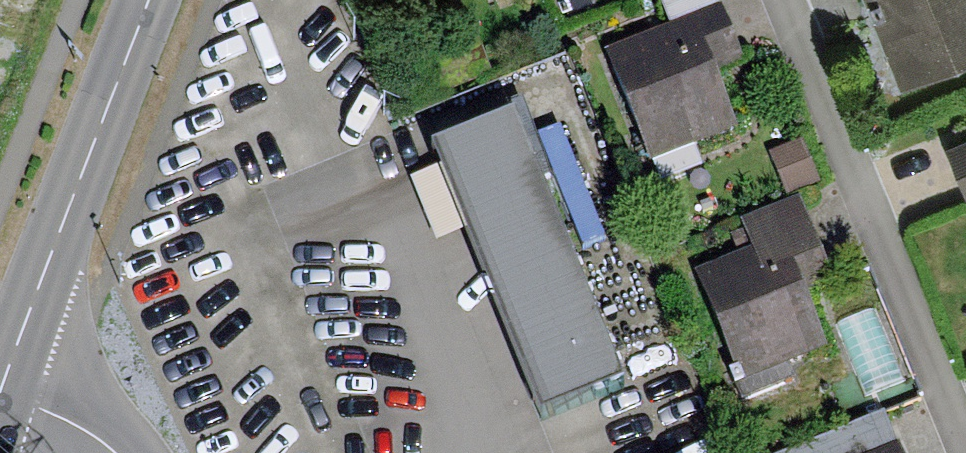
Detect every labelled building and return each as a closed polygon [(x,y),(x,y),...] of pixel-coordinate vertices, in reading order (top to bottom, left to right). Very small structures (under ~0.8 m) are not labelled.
[(606,48),(654,159),(738,122),(716,70),(744,58),(719,0),(718,0),(670,20),(606,48)] [(670,20),(718,0),(662,0),(670,20)] [(900,91),(965,65),(965,0),(863,0),(900,91)] [(516,110),(436,141),(536,406),(617,375),(516,110)] [(821,181),(805,137),(773,149),(790,193),(821,181)] [(946,151),(965,202),(965,144),(946,151)] [(831,276),(802,200),(739,224),(750,252),(699,271),(747,395),(793,377),(786,359),(822,346),(800,288),(831,276)] [(885,418),(787,452),(898,452),(885,418)]
